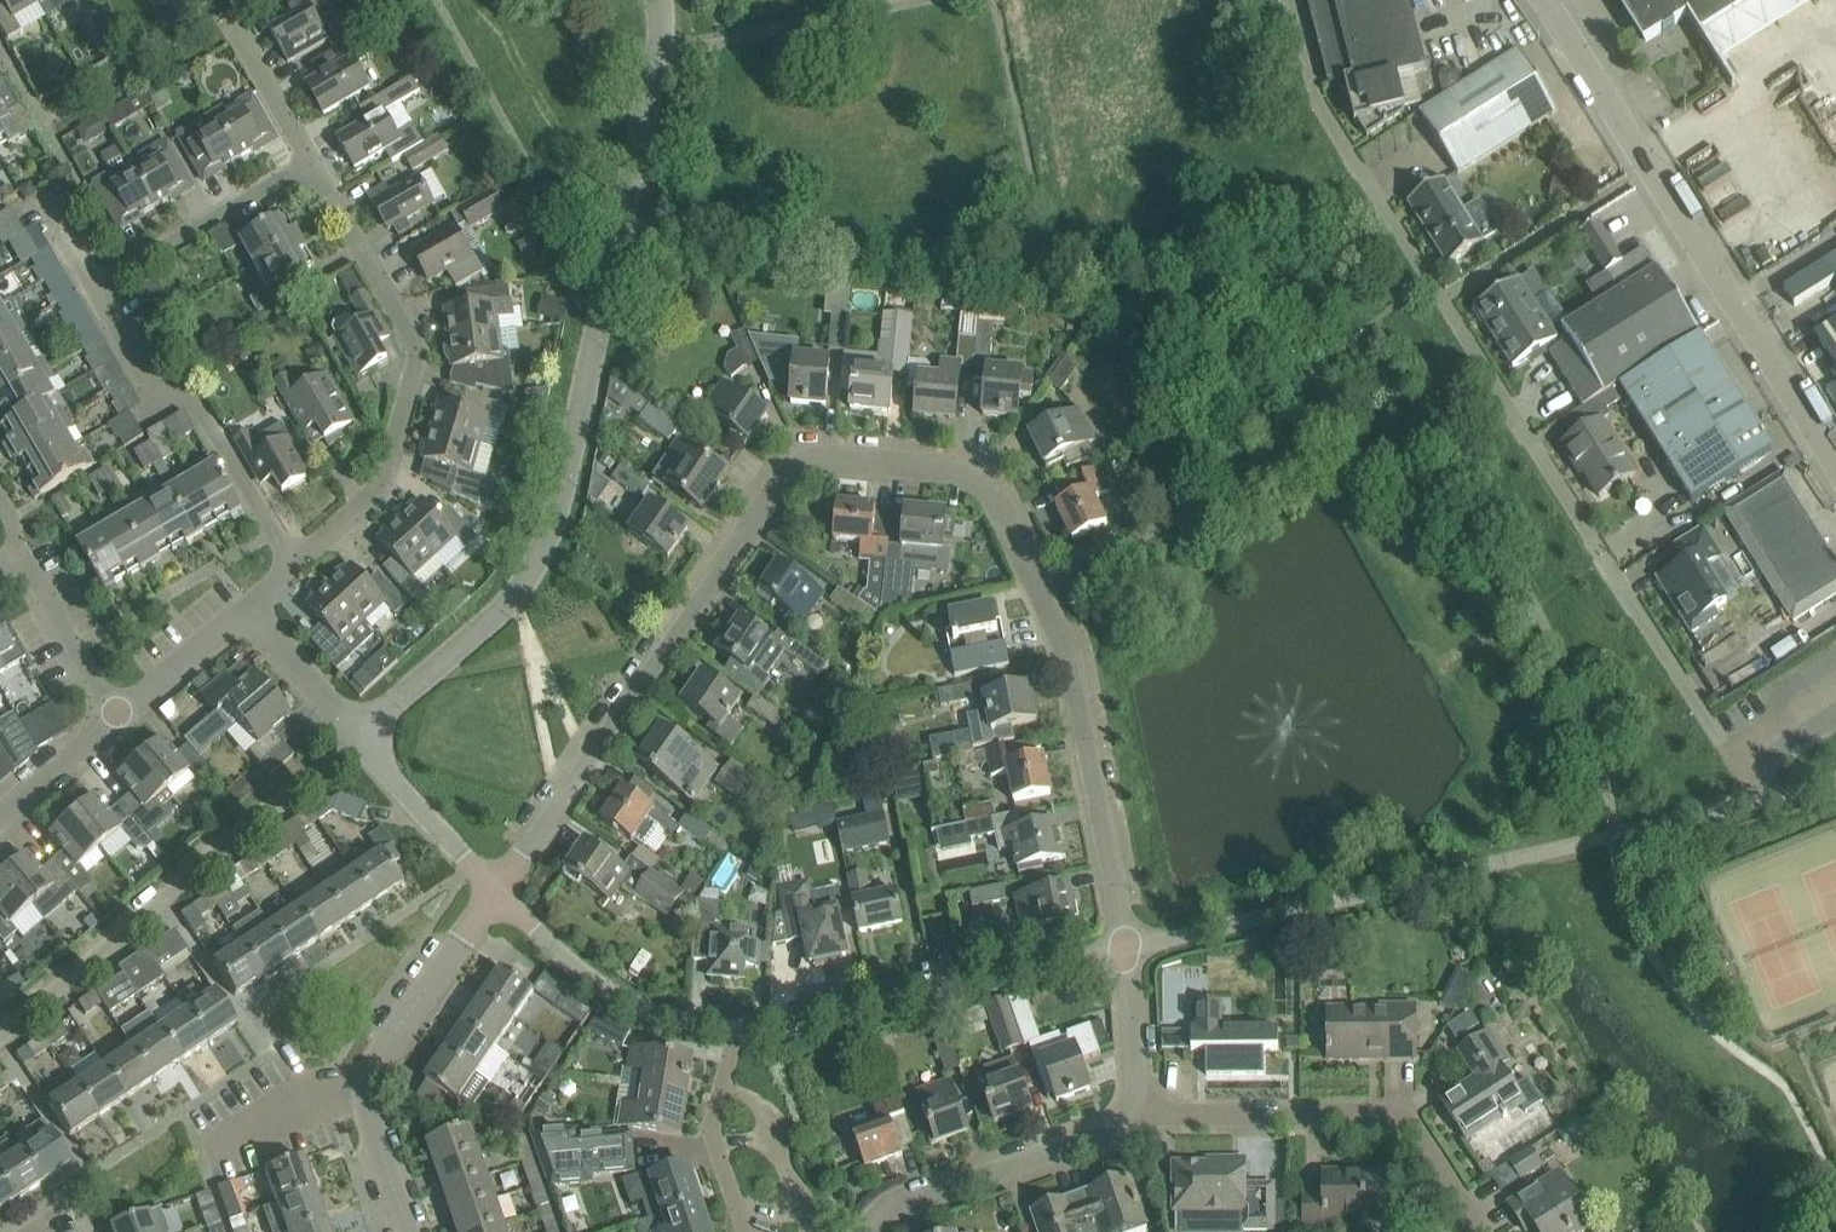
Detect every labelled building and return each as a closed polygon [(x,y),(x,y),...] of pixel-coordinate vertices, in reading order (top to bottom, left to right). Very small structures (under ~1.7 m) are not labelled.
[(22,31),(14,17),(39,2),(37,0),(3,0),(4,2),(0,5),(0,24),(9,39),(22,31)] [(286,7),(293,19),(271,32),(288,63),(332,38),(315,8),(328,0),(299,0),(286,7)] [(1328,85),(1344,81),(1353,79),(1355,87),(1396,76),(1426,69),(1409,0),(1307,0),(1328,85)] [(1646,42),(1662,32),(1663,34),(1675,26),(1674,25),(1687,16),(1699,35),(1756,0),(1620,0),(1646,42)] [(357,38),(347,44),(333,52),(341,64),(306,84),(324,114),(369,88),(354,62),(367,54),(357,38)] [(1458,174),(1558,111),(1519,50),(1419,113),(1458,174)] [(1353,79),(1344,81),(1344,82),(1354,123),(1357,122),(1367,138),(1404,112),(1403,110),(1405,110),(1396,76),(1355,87),(1353,79)] [(380,97),(387,109),(388,111),(421,92),(412,78),(380,97)] [(252,94),(238,102),(244,111),(230,119),(224,108),(214,113),(240,159),(259,148),(260,150),(265,147),(262,141),(275,134),(252,94)] [(5,137),(10,146),(34,131),(12,95),(0,102),(0,140),(5,137)] [(113,110),(103,116),(112,131),(127,122),(119,107),(113,110)] [(383,112),(359,126),(338,138),(356,168),(386,151),(392,163),(424,144),(413,125),(396,135),(383,112)] [(221,170),(240,159),(214,113),(205,118),(206,121),(178,137),(201,176),(214,169),(217,175),(223,172),(221,170)] [(103,116),(77,131),(85,146),(112,131),(103,116)] [(413,172),(447,151),(439,137),(404,157),(413,172)] [(167,140),(130,162),(156,207),(175,197),(176,199),(182,196),(178,190),(191,183),(167,140)] [(138,218),(156,207),(130,162),(93,183),(118,225),(130,218),(133,224),(139,220),(138,218)] [(389,194),(384,185),(368,194),(389,230),(433,204),(418,177),(389,194)] [(1443,180),(1408,202),(1448,265),(1483,243),(1443,180)] [(469,222),(473,229),(516,203),(504,183),(460,207),(461,208),(452,214),(460,226),(460,227),(467,223),(469,222)] [(9,186),(0,191),(0,204),(15,195),(9,186)] [(12,209),(0,216),(0,238),(3,244),(7,242),(25,232),(12,209)] [(221,255),(237,246),(242,243),(255,266),(301,240),(287,215),(269,225),(261,212),(229,230),(227,226),(210,236),(221,255)] [(1596,222),(1580,232),(1605,273),(1622,262),(1602,230),(1596,222)] [(455,228),(434,240),(413,252),(430,281),(447,271),(457,288),(483,273),(473,255),(471,256),(455,228)] [(32,258),(49,248),(45,240),(27,250),(32,258)] [(315,264),(301,240),(255,266),(269,289),(251,300),(258,313),(304,287),(297,275),(315,264)] [(37,268),(55,257),(49,248),(32,258),(37,268)] [(1554,352),(1550,354),(1584,407),(1599,398),(1605,395),(1612,390),(1677,349),(1698,336),(1698,337),(1699,336),(1657,269),(1656,269),(1643,249),(1622,262),(1605,273),(1618,293),(1598,306),(1566,326),(1557,331),(1561,338),(1565,344),(1554,352)] [(1825,264),(1835,282),(1835,257),(1825,264)] [(1476,310),(1473,311),(1482,325),(1485,323),(1513,368),(1550,345),(1557,340),(1554,335),(1533,302),(1546,294),(1544,292),(1532,273),(1520,280),(1520,281),(1519,279),(1511,266),(1501,273),(1508,286),(1474,307),(1476,310)] [(335,338),(340,346),(358,378),(389,361),(380,345),(392,338),(352,269),(341,276),(354,299),(352,300),(360,314),(352,319),(346,317),(334,324),(333,330),(337,337),(335,338)] [(53,295),(58,304),(76,294),(71,285),(53,295)] [(450,338),(498,332),(496,320),(513,317),(511,302),(509,286),(475,290),(477,306),(446,309),(450,338)] [(76,294),(58,304),(63,313),(81,302),(76,294)] [(959,337),(977,339),(980,300),(963,299),(959,337)] [(22,324),(16,315),(21,313),(13,300),(1,308),(0,308),(0,337),(22,324)] [(980,300),(977,339),(975,357),(991,359),(995,324),(1004,325),(1006,303),(980,300)] [(844,351),(847,318),(832,316),(829,350),(844,351)] [(911,351),(915,317),(898,316),(895,349),(911,351)] [(22,324),(0,337),(0,367),(35,347),(22,324)] [(1835,373),(1835,324),(1814,338),(1835,373)] [(79,340),(84,348),(102,338),(97,330),(79,340)] [(728,354),(724,369),(731,378),(744,368),(759,361),(751,344),(745,331),(732,337),(738,350),(728,354)] [(515,396),(512,376),(510,353),(500,347),(498,332),(450,338),(444,339),(444,340),(446,340),(445,342),(445,344),(444,346),(444,348),(444,351),(444,352),(444,354),(445,356),(446,358),(446,360),(448,362),(450,364),(453,364),(454,368),(474,365),(477,387),(515,396)] [(1772,452),(1700,337),(1620,388),(1692,502),(1772,452)] [(102,338),(84,348),(90,358),(107,348),(102,338)] [(798,349),(751,344),(759,361),(769,383),(792,386),(791,403),(825,406),(828,382),(830,360),(798,357),(798,349)] [(35,347),(0,367),(0,398),(48,369),(35,347)] [(1063,351),(1044,380),(1061,392),(1081,363),(1063,351)] [(895,360),(844,355),(840,389),(852,391),(850,409),(890,413),(895,360)] [(955,419),(958,395),(961,365),(944,363),(942,380),(929,378),(930,367),(928,363),(910,361),(907,387),(919,388),(916,415),(955,419)] [(48,369),(0,398),(0,408),(2,410),(9,406),(17,418),(53,397),(46,384),(53,378),(48,369)] [(988,369),(985,391),(983,415),(1018,418),(1020,397),(1032,399),(1034,376),(1022,374),(1023,372),(988,369)] [(274,382),(284,399),(304,434),(317,426),(330,448),(345,439),(341,432),(356,423),(326,374),(298,391),(288,374),(274,382)] [(106,386),(111,395),(129,385),(124,375),(106,386)] [(1826,389),(1835,405),(1835,383),(1826,389)] [(733,432),(731,436),(745,447),(768,414),(724,384),(704,412),(733,432)] [(129,385),(111,395),(116,403),(134,393),(129,385)] [(548,390),(527,392),(528,407),(547,411),(551,391),(548,391),(548,390)] [(53,397),(17,418),(1,427),(14,450),(67,419),(63,412),(67,409),(58,394),(53,397)] [(434,425),(433,432),(479,445),(487,417),(503,422),(508,407),(475,397),(471,412),(441,403),(440,405),(436,404),(433,407),(429,421),(431,424),(434,425)] [(651,405),(640,421),(670,442),(681,426),(651,405)] [(1080,410),(1052,423),(1030,434),(1047,470),(1064,462),(1067,469),(1095,456),(1089,443),(1094,440),(1080,410)] [(186,435),(195,430),(185,412),(176,418),(186,435)] [(73,430),(67,419),(14,450),(28,472),(73,446),(66,435),(73,430)] [(1562,446),(1573,464),(1577,461),(1591,484),(1587,486),(1598,503),(1618,491),(1615,487),(1635,475),(1601,421),(1562,446)] [(153,442),(143,447),(154,466),(177,451),(162,425),(149,433),(153,442)] [(126,447),(144,436),(139,427),(121,438),(126,447)] [(313,476),(301,455),(291,437),(262,454),(249,431),(235,440),(257,479),(270,471),(283,494),(313,476)] [(450,483),(454,484),(452,493),(479,505),(483,493),(487,478),(471,473),(479,445),(433,432),(431,437),(428,436),(424,438),(420,452),(422,455),(425,456),(424,460),(454,469),(450,483)] [(667,458),(652,480),(665,490),(668,486),(682,496),(702,510),(726,474),(714,466),(707,460),(694,452),(679,441),(667,458)] [(73,446),(28,472),(41,495),(35,498),(36,499),(56,487),(94,465),(88,455),(81,460),(73,446)] [(154,466),(143,447),(136,452),(146,470),(154,466)] [(211,458),(202,463),(206,471),(192,479),(218,523),(230,515),(231,517),(241,511),(244,517),(245,516),(211,458)] [(650,486),(621,467),(612,479),(641,499),(650,486)] [(1111,491),(1100,467),(1056,488),(1062,502),(1056,505),(1073,541),(1108,524),(1096,499),(1111,491)] [(118,487),(108,469),(98,474),(109,492),(118,487)] [(1765,486),(1724,512),(1793,622),(1835,595),(1835,562),(1834,563),(1823,546),(1829,542),(1785,473),(1765,486)] [(109,492),(98,474),(90,479),(100,497),(109,492)] [(218,523),(192,479),(180,487),(175,479),(165,485),(196,537),(206,532),(205,530),(218,523)] [(186,543),(196,537),(165,485),(155,491),(160,498),(147,506),(169,543),(173,548),(185,541),(186,543)] [(63,518),(72,513),(62,495),(53,501),(63,518)] [(406,517),(401,521),(434,557),(456,537),(465,548),(477,537),(455,514),(444,524),(423,501),(420,504),(418,501),(415,501),(403,511),(403,515),(406,517)] [(837,502),(833,540),(857,543),(863,543),(861,562),(867,562),(886,564),(887,557),(888,550),(889,539),(891,515),(876,513),(876,506),(837,502)] [(688,529),(668,516),(649,503),(630,532),(668,558),(688,529)] [(169,543),(147,506),(135,513),(130,506),(120,511),(152,564),(161,558),(156,550),(169,543)] [(883,593),(882,606),(894,607),(898,607),(901,574),(914,575),(915,568),(948,571),(950,551),(942,550),(943,534),(945,520),(946,513),(906,509),(902,547),(902,552),(888,550),(887,557),(886,564),(883,593)] [(152,564),(120,511),(111,517),(115,525),(103,533),(127,574),(140,566),(141,570),(152,564)] [(401,521),(397,525),(394,523),(391,523),(380,532),(380,536),(382,538),(380,541),(401,564),(390,574),(413,599),(424,589),(423,587),(444,567),(434,557),(401,521)] [(1727,603),(1714,582),(1705,568),(1721,558),(1703,529),(1696,534),(1676,547),(1686,563),(1664,577),(1682,605),(1676,609),(1691,634),(1717,617),(1713,611),(1727,603)] [(116,585),(114,582),(127,574),(103,533),(90,540),(85,532),(75,538),(109,596),(110,596),(107,590),(116,585)] [(824,595),(799,577),(779,563),(756,596),(774,608),(776,604),(804,623),(824,595)] [(325,581),(363,623),(384,603),(396,615),(407,605),(384,579),(373,590),(352,567),(349,569),(346,567),(344,567),(341,568),(339,569),(337,571),(334,573),(333,575),(332,576),(331,578),(330,580),(329,582),(328,583),(325,580),(325,581)] [(314,643),(336,670),(353,655),(350,652),(372,632),(363,623),(325,581),(324,581),(327,584),(323,586),(320,587),(316,590),(314,592),(312,594),(310,597),(309,600),(309,601),(311,604),(308,607),(330,630),(314,643)] [(839,590),(830,602),(859,622),(862,617),(874,626),(880,618),(857,601),(839,590)] [(864,591),(857,601),(880,618),(881,618),(881,616),(882,607),(882,606),(883,593),(864,591)] [(992,605),(968,609),(949,613),(957,656),(951,657),(955,676),(1009,665),(1003,631),(997,633),(992,605)] [(882,607),(881,616),(893,617),(894,609),(894,607),(882,606),(882,607)] [(439,611),(427,622),(435,630),(447,620),(439,611)] [(732,661),(725,672),(759,696),(771,679),(767,676),(785,650),(740,619),(718,651),(732,661)] [(25,658),(12,636),(6,640),(0,630),(0,673),(25,658)] [(1733,635),(1700,656),(1709,670),(1742,649),(1733,635)] [(829,664),(801,645),(792,658),(820,677),(829,664)] [(365,671),(350,685),(360,697),(391,669),(393,667),(398,663),(386,650),(364,670),(365,671)] [(225,675),(201,696),(217,714),(213,718),(226,734),(230,730),(272,695),(253,673),(236,687),(225,675)] [(682,703),(702,717),(712,724),(706,731),(731,748),(745,729),(730,719),(742,702),(702,674),(682,703)] [(940,706),(974,699),(971,684),(937,691),(940,706)] [(1014,740),(1012,726),(1037,721),(1030,686),(983,696),(987,712),(967,716),(974,748),(1014,740)] [(290,717),(272,695),(230,730),(249,752),(270,776),(294,756),(273,732),(290,717)] [(784,715),(758,697),(756,695),(747,708),(775,728),(784,715)] [(11,708),(14,713),(35,750),(53,740),(28,699),(11,708)] [(22,767),(38,753),(35,750),(14,713),(1,720),(7,731),(3,733),(22,767)] [(717,768),(683,744),(663,730),(639,764),(693,802),(717,768)] [(208,769),(203,763),(198,757),(187,745),(175,755),(160,738),(138,757),(166,790),(188,771),(196,779),(208,769)] [(196,738),(187,745),(198,757),(211,746),(204,738),(196,738)] [(1033,741),(1010,746),(986,750),(961,755),(963,768),(988,763),(991,777),(1007,774),(1013,801),(1051,794),(1044,755),(1036,757),(1033,741)] [(166,790),(138,757),(116,776),(131,793),(119,803),(140,827),(146,835),(167,816),(154,800),(166,790)] [(748,809),(764,786),(732,763),(716,787),(748,809)] [(919,771),(893,781),(898,807),(926,802),(919,771)] [(653,809),(643,801),(623,787),(601,820),(632,842),(634,840),(646,848),(660,828),(676,839),(682,830),(679,828),(680,827),(670,820),(671,818),(655,806),(653,809)] [(850,822),(837,825),(843,853),(890,843),(884,815),(880,792),(863,795),(868,818),(850,822)] [(367,806),(340,794),(330,800),(328,797),(311,809),(318,820),(334,810),(360,821),(367,806)] [(140,827),(119,803),(107,813),(93,796),(71,815),(99,847),(119,830),(127,839),(140,827)] [(831,800),(814,808),(819,827),(819,829),(837,825),(831,800)] [(318,820),(311,809),(284,827),(288,833),(287,833),(295,845),(299,851),(309,844),(301,831),(318,820)] [(680,827),(679,828),(682,830),(704,845),(705,844),(714,831),(689,814),(680,827)] [(99,847),(71,815),(49,833),(63,851),(52,861),(78,891),(85,900),(98,889),(78,865),(99,847)] [(1044,871),(1042,863),(1064,858),(1063,853),(1056,822),(1055,822),(1055,823),(1020,831),(1017,816),(1018,816),(1017,815),(996,818),(999,835),(1002,850),(1014,848),(1020,876),(1044,871)] [(996,818),(965,824),(968,841),(999,835),(996,818)] [(284,852),(295,845),(287,833),(277,841),(260,852),(267,864),(284,852)] [(638,878),(605,855),(585,842),(563,874),(579,885),(582,881),(611,900),(621,885),(636,896),(640,891),(670,912),(684,892),(646,866),(638,878)] [(389,845),(352,871),(374,903),(402,884),(390,866),(399,860),(389,845)] [(232,870),(234,872),(236,877),(240,882),(250,875),(267,864),(260,852),(243,863),(240,865),(232,870)] [(78,891),(52,861),(40,871),(25,854),(3,872),(31,905),(44,920),(78,891)] [(374,903),(352,871),(324,889),(346,922),(374,903)] [(4,944),(19,931),(11,922),(31,905),(3,872),(0,875),(0,939),(4,944)] [(853,900),(855,909),(860,933),(903,924),(895,891),(870,896),(865,873),(849,876),(854,900),(853,900)] [(236,877),(209,895),(217,907),(244,889),(240,882),(236,877)] [(846,956),(841,932),(837,911),(815,915),(809,883),(778,890),(789,943),(806,939),(811,963),(815,962),(816,967),(843,962),(842,957),(846,956)] [(1004,885),(969,892),(972,908),(1007,901),(1004,885)] [(1077,926),(1069,887),(1016,897),(1023,930),(1057,924),(1057,929),(1077,926)] [(346,922),(324,889),(297,907),(319,940),(346,922)] [(188,926),(217,907),(209,895),(181,914),(188,926)] [(697,900),(696,914),(694,938),(711,939),(708,976),(745,979),(746,968),(758,969),(759,944),(748,943),(749,931),(715,928),(718,902),(697,900)] [(319,940),(297,907),(269,926),(291,958),(319,940)] [(291,958),(269,926),(259,911),(258,912),(259,913),(234,930),(233,928),(232,929),(242,944),(263,977),(264,976),(266,979),(269,979),(278,973),(279,970),(277,968),(291,958)] [(789,943),(784,919),(783,913),(775,915),(773,946),(789,943)] [(174,930),(162,938),(146,949),(163,975),(191,956),(174,930)] [(235,996),(263,977),(242,944),(213,963),(235,996)] [(164,977),(163,975),(146,949),(118,968),(123,975),(137,995),(147,988),(148,988),(164,977)] [(514,1020),(534,992),(501,970),(493,983),(490,981),(486,982),(480,991),(481,995),(483,996),(482,998),(514,1020)] [(137,995),(123,975),(96,994),(102,1003),(109,1013),(137,995)] [(0,987),(0,992),(5,1001),(24,985),(19,976),(0,987)] [(567,989),(555,1007),(580,1025),(582,1026),(593,1011),(567,989)] [(1448,990),(1440,1004),(1454,1011),(1462,997),(1448,990)] [(236,1024),(215,991),(186,1010),(208,1043),(236,1024)] [(96,994),(95,992),(78,1003),(85,1014),(102,1003),(96,994)] [(1024,995),(1008,999),(1014,1016),(1030,1011),(1024,995)] [(482,998),(463,1025),(496,1047),(514,1020),(482,998)] [(1024,1045),(1016,1022),(1014,1016),(1008,999),(986,1007),(994,1029),(1002,1052),(1024,1045)] [(1278,1051),(1278,1026),(1223,1027),(1222,1003),(1195,1003),(1195,1027),(1191,1027),(1191,1052),(1206,1052),(1206,1075),(1264,1075),(1264,1051),(1278,1051)] [(1415,1054),(1414,1006),(1393,1006),(1393,1009),(1329,1009),(1329,1060),(1368,1060),(1368,1054),(1415,1054)] [(208,1043),(186,1010),(159,1029),(181,1061),(208,1043)] [(1449,1025),(1457,1040),(1482,1025),(1473,1010),(1449,1025)] [(598,1015),(588,1031),(623,1048),(631,1032),(598,1015)] [(61,1024),(51,1031),(44,1036),(51,1047),(68,1035),(61,1024)] [(1059,1035),(1030,1045),(1048,1096),(1054,1094),(1057,1102),(1090,1090),(1081,1063),(1101,1055),(1090,1024),(1066,1032),(1072,1047),(1064,1050),(1059,1035)] [(510,1057),(496,1047),(463,1025),(455,1037),(452,1035),(449,1036),(443,1045),(443,1048),(446,1050),(445,1052),(477,1074),(491,1084),(510,1057)] [(131,1047),(153,1080),(181,1061),(159,1029),(131,1047)] [(960,1066),(949,1033),(934,1038),(945,1071),(960,1066)] [(1467,1140),(1487,1127),(1522,1105),(1527,1112),(1542,1103),(1527,1079),(1512,1088),(1498,1065),(1504,1061),(1487,1034),(1460,1051),(1477,1078),(1442,1101),(1467,1140)] [(51,1047),(44,1036),(28,1047),(35,1058),(51,1047)] [(529,1070),(534,1073),(544,1080),(564,1053),(549,1042),(529,1070)] [(78,1072),(99,1061),(91,1045),(70,1056),(78,1072)] [(126,1098),(153,1080),(131,1047),(104,1065),(126,1098)] [(645,1071),(642,1091),(687,1098),(693,1060),(633,1050),(630,1068),(645,1071)] [(458,1102),(477,1074),(445,1052),(425,1080),(458,1102)] [(982,1086),(987,1101),(995,1123),(1032,1110),(1014,1058),(982,1070),(987,1085),(982,1086)] [(126,1098),(104,1065),(76,1084),(98,1116),(126,1098)] [(9,1070),(0,1077),(0,1092),(17,1081),(9,1070)] [(534,1073),(527,1083),(515,1100),(525,1108),(544,1080),(534,1073)] [(929,1125),(924,1127),(931,1146),(968,1133),(950,1081),(918,1092),(929,1125)] [(76,1084),(49,1102),(48,1103),(70,1135),(98,1116),(76,1084)] [(681,1136),(687,1098),(642,1091),(639,1109),(624,1106),(621,1126),(681,1136)] [(866,1169),(918,1151),(898,1098),(873,1107),(878,1122),(853,1131),(866,1169)] [(514,1124),(525,1108),(515,1100),(504,1116),(514,1124)] [(21,1150),(42,1182),(71,1164),(49,1131),(42,1120),(28,1129),(35,1140),(21,1150)] [(525,1136),(522,1126),(521,1124),(495,1134),(500,1145),(515,1140),(525,1136)] [(436,1167),(479,1152),(471,1128),(427,1143),(436,1167)] [(541,1159),(606,1154),(605,1136),(577,1139),(577,1131),(533,1134),(541,1159)] [(515,1140),(523,1163),(533,1160),(525,1136),(515,1140)] [(1529,1145),(1507,1160),(1520,1180),(1543,1165),(1529,1145)] [(21,1150),(0,1163),(0,1178),(15,1201),(42,1182),(21,1150)] [(479,1152),(436,1167),(444,1191),(487,1176),(479,1152)] [(631,1152),(606,1154),(541,1159),(551,1186),(591,1183),(591,1175),(632,1172),(631,1152)] [(308,1175),(302,1158),(265,1171),(277,1203),(313,1190),(313,1187),(317,1186),(312,1174),(308,1175)] [(523,1163),(532,1187),(542,1184),(533,1160),(523,1163)] [(649,1171),(620,1181),(629,1205),(643,1200),(650,1220),(701,1203),(688,1166),(651,1178),(649,1171)] [(1273,1230),(1273,1210),(1273,1186),(1244,1186),(1244,1167),(1176,1167),(1176,1210),(1242,1210),(1242,1230),(1273,1230)] [(1324,1217),(1360,1217),(1384,1217),(1384,1222),(1385,1222),(1385,1173),(1323,1173),(1324,1196),(1305,1196),(1305,1228),(1324,1228),(1324,1217)] [(1592,1229),(1557,1174),(1509,1205),(1521,1223),(1529,1218),(1538,1231),(1586,1231),(1592,1229)] [(487,1176),(444,1191),(452,1215),(496,1200),(487,1176)] [(0,1178),(0,1210),(15,1201),(0,1178)] [(1138,1202),(1130,1179),(1033,1213),(1040,1231),(1124,1231),(1146,1224),(1138,1202)] [(242,1216),(230,1183),(218,1188),(230,1220),(242,1216)] [(532,1187),(540,1211),(550,1208),(542,1184),(532,1187)] [(325,1221),(313,1190),(277,1203),(287,1231),(294,1231),(325,1221)] [(196,1195),(203,1215),(208,1227),(220,1223),(208,1191),(196,1195)] [(452,1215),(458,1231),(480,1231),(504,1224),(496,1200),(452,1215)] [(650,1220),(638,1224),(641,1231),(710,1231),(701,1203),(650,1220)] [(112,1231),(167,1231),(159,1210),(162,1209),(161,1207),(135,1217),(110,1226),(112,1231)] [(547,1231),(557,1231),(558,1231),(550,1208),(540,1211),(547,1231)] [(294,1231),(329,1231),(325,1221),(294,1231)] [(208,1227),(198,1231),(199,1231),(223,1231),(220,1223),(208,1227)] [(480,1231),(507,1231),(504,1224),(480,1231)]
